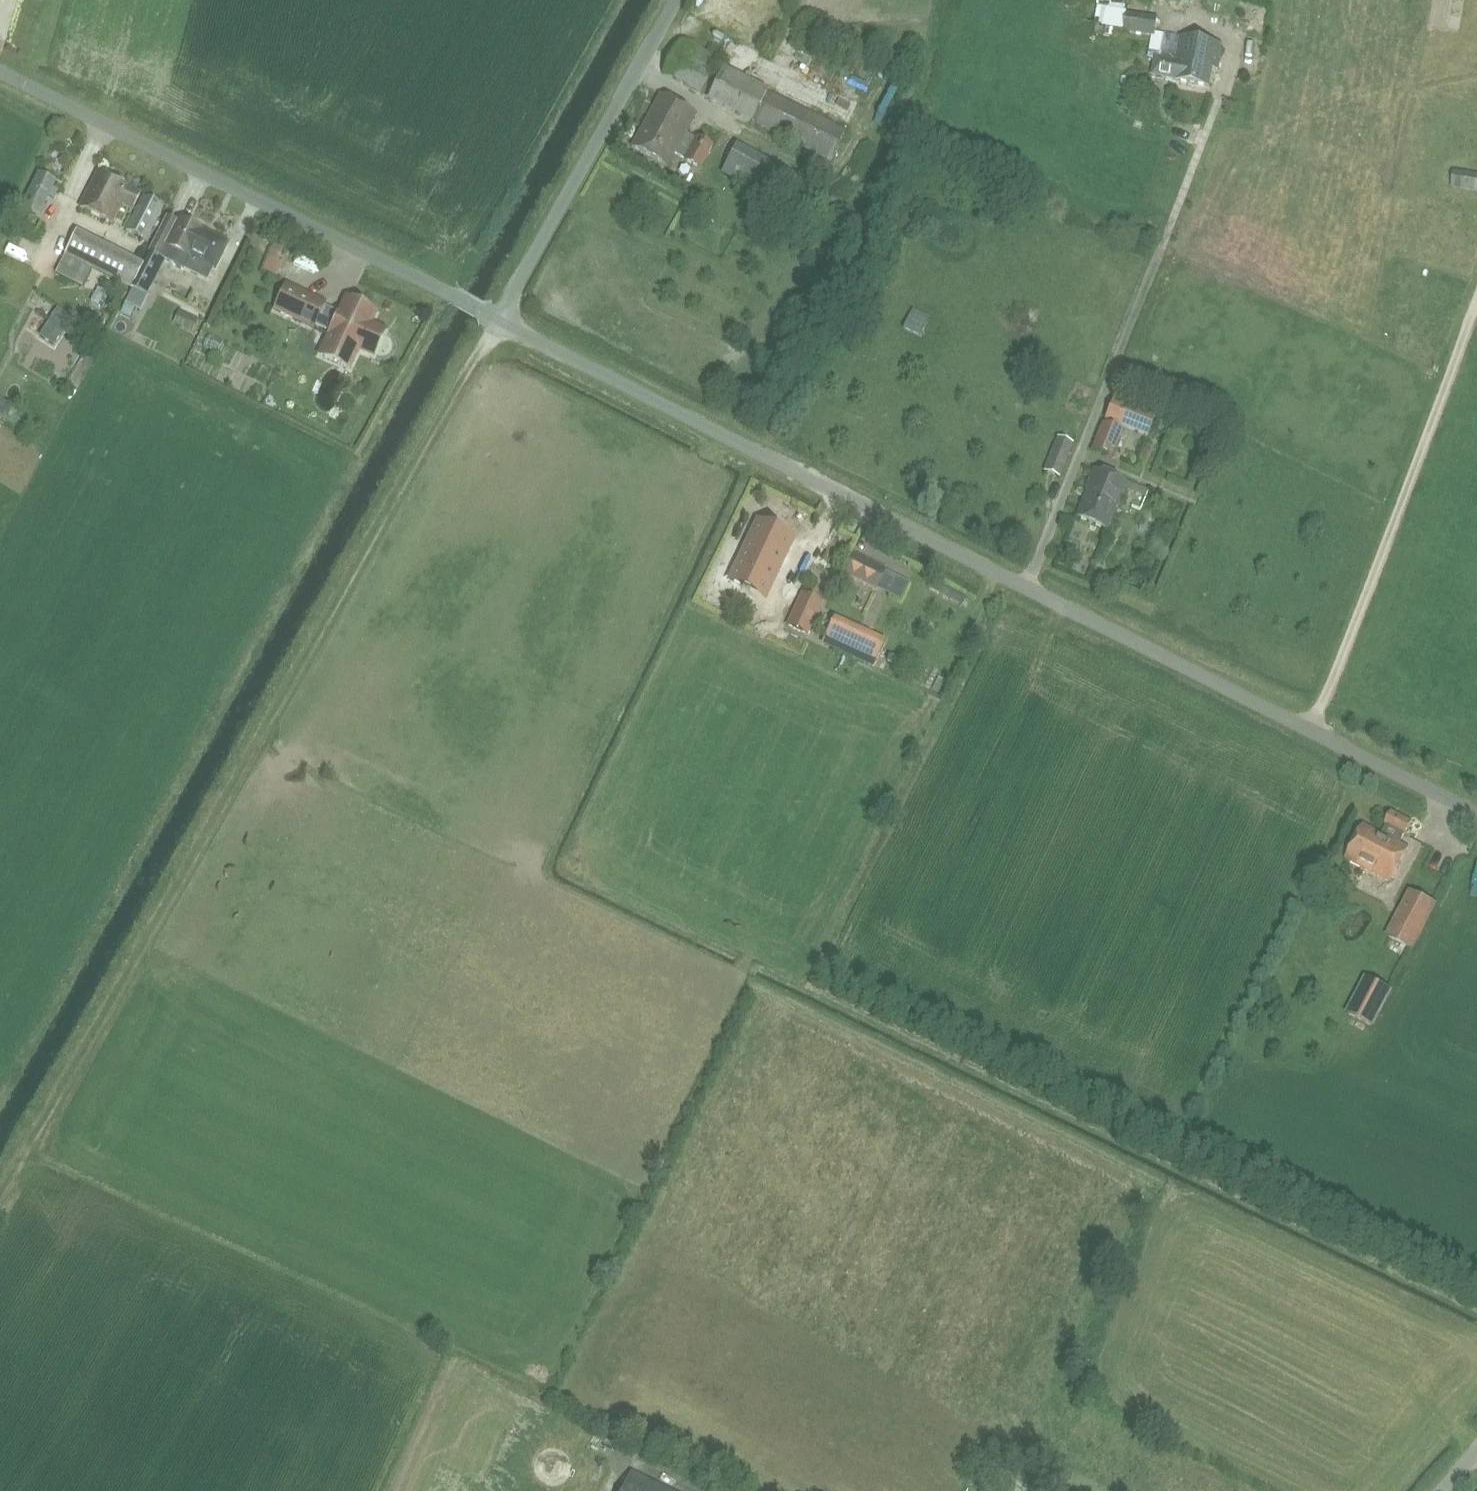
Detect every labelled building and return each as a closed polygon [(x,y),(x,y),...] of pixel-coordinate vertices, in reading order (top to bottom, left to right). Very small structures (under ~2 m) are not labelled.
[(1153,36),(1156,18),(1126,14),(1123,31),(1153,36)] [(1180,38),(1175,63),(1158,60),(1154,77),(1210,88),(1213,71),(1216,72),(1221,46),(1180,38)] [(682,41),(663,74),(701,94),(719,60),(682,41)] [(1144,47),(1126,48),(1127,61),(1145,60),(1144,47)] [(845,132),(767,93),(722,70),(707,100),(752,123),(830,163),(845,132)] [(700,169),(712,148),(696,139),(686,134),(696,116),(659,96),(631,148),(667,168),(674,155),(700,169)] [(807,184),(736,144),(720,172),(791,212),(807,184)] [(1476,192),(1476,173),(1453,170),(1451,188),(1476,192)] [(80,209),(111,225),(121,206),(131,211),(139,195),(98,174),(80,209)] [(39,175),(22,208),(39,216),(55,183),(39,175)] [(143,198),(126,232),(146,243),(163,208),(143,198)] [(178,223),(167,218),(149,254),(150,254),(132,288),(150,297),(167,262),(209,283),(215,270),(216,271),(229,245),(180,220),(178,223)] [(144,264),(76,230),(64,255),(92,269),(102,274),(115,281),(111,288),(122,294),(126,287),(131,290),(144,264)] [(268,256),(278,261),(284,249),(274,244),(268,256)] [(272,310),(313,330),(326,303),(286,283),(272,310)] [(374,353),(383,333),(368,326),(374,313),(347,300),(325,346),(352,359),(358,346),(374,353)] [(130,319),(135,308),(125,303),(119,314),(130,319)] [(908,303),(899,320),(914,328),(923,311),(908,303)] [(192,333),(198,321),(189,316),(183,328),(192,333)] [(62,333),(48,323),(39,337),(53,346),(62,333)] [(803,374),(793,369),(788,378),(798,384),(803,374)] [(1103,420),(1146,436),(1155,413),(1112,397),(1103,420)] [(5,420),(13,406),(0,399),(0,417),(5,420)] [(1102,422),(1092,449),(1113,457),(1123,429),(1102,422)] [(1056,436),(1043,471),(1059,477),(1073,442),(1056,436)] [(1076,518),(1106,531),(1115,509),(1118,510),(1128,485),(1092,470),(1085,489),(1087,490),(1076,518)] [(781,568),(795,539),(758,521),(730,581),(748,589),(753,578),(768,585),(777,566),(781,568)] [(886,570),(852,553),(840,575),(875,593),(886,570)] [(946,601),(955,595),(947,581),(937,587),(946,601)] [(801,593),(784,627),(808,637),(823,604),(801,593)] [(820,644),(873,668),(885,640),(833,617),(820,644)] [(1392,813),(1386,825),(1380,835),(1362,826),(1345,861),(1391,884),(1409,849),(1390,839),(1395,830),(1405,835),(1411,823),(1392,813)] [(1409,891),(1386,937),(1412,950),(1436,905),(1409,891)] [(1366,977),(1346,1015),(1371,1028),(1391,990),(1366,977)] [(631,1472),(621,1490),(670,1490),(631,1472)]
